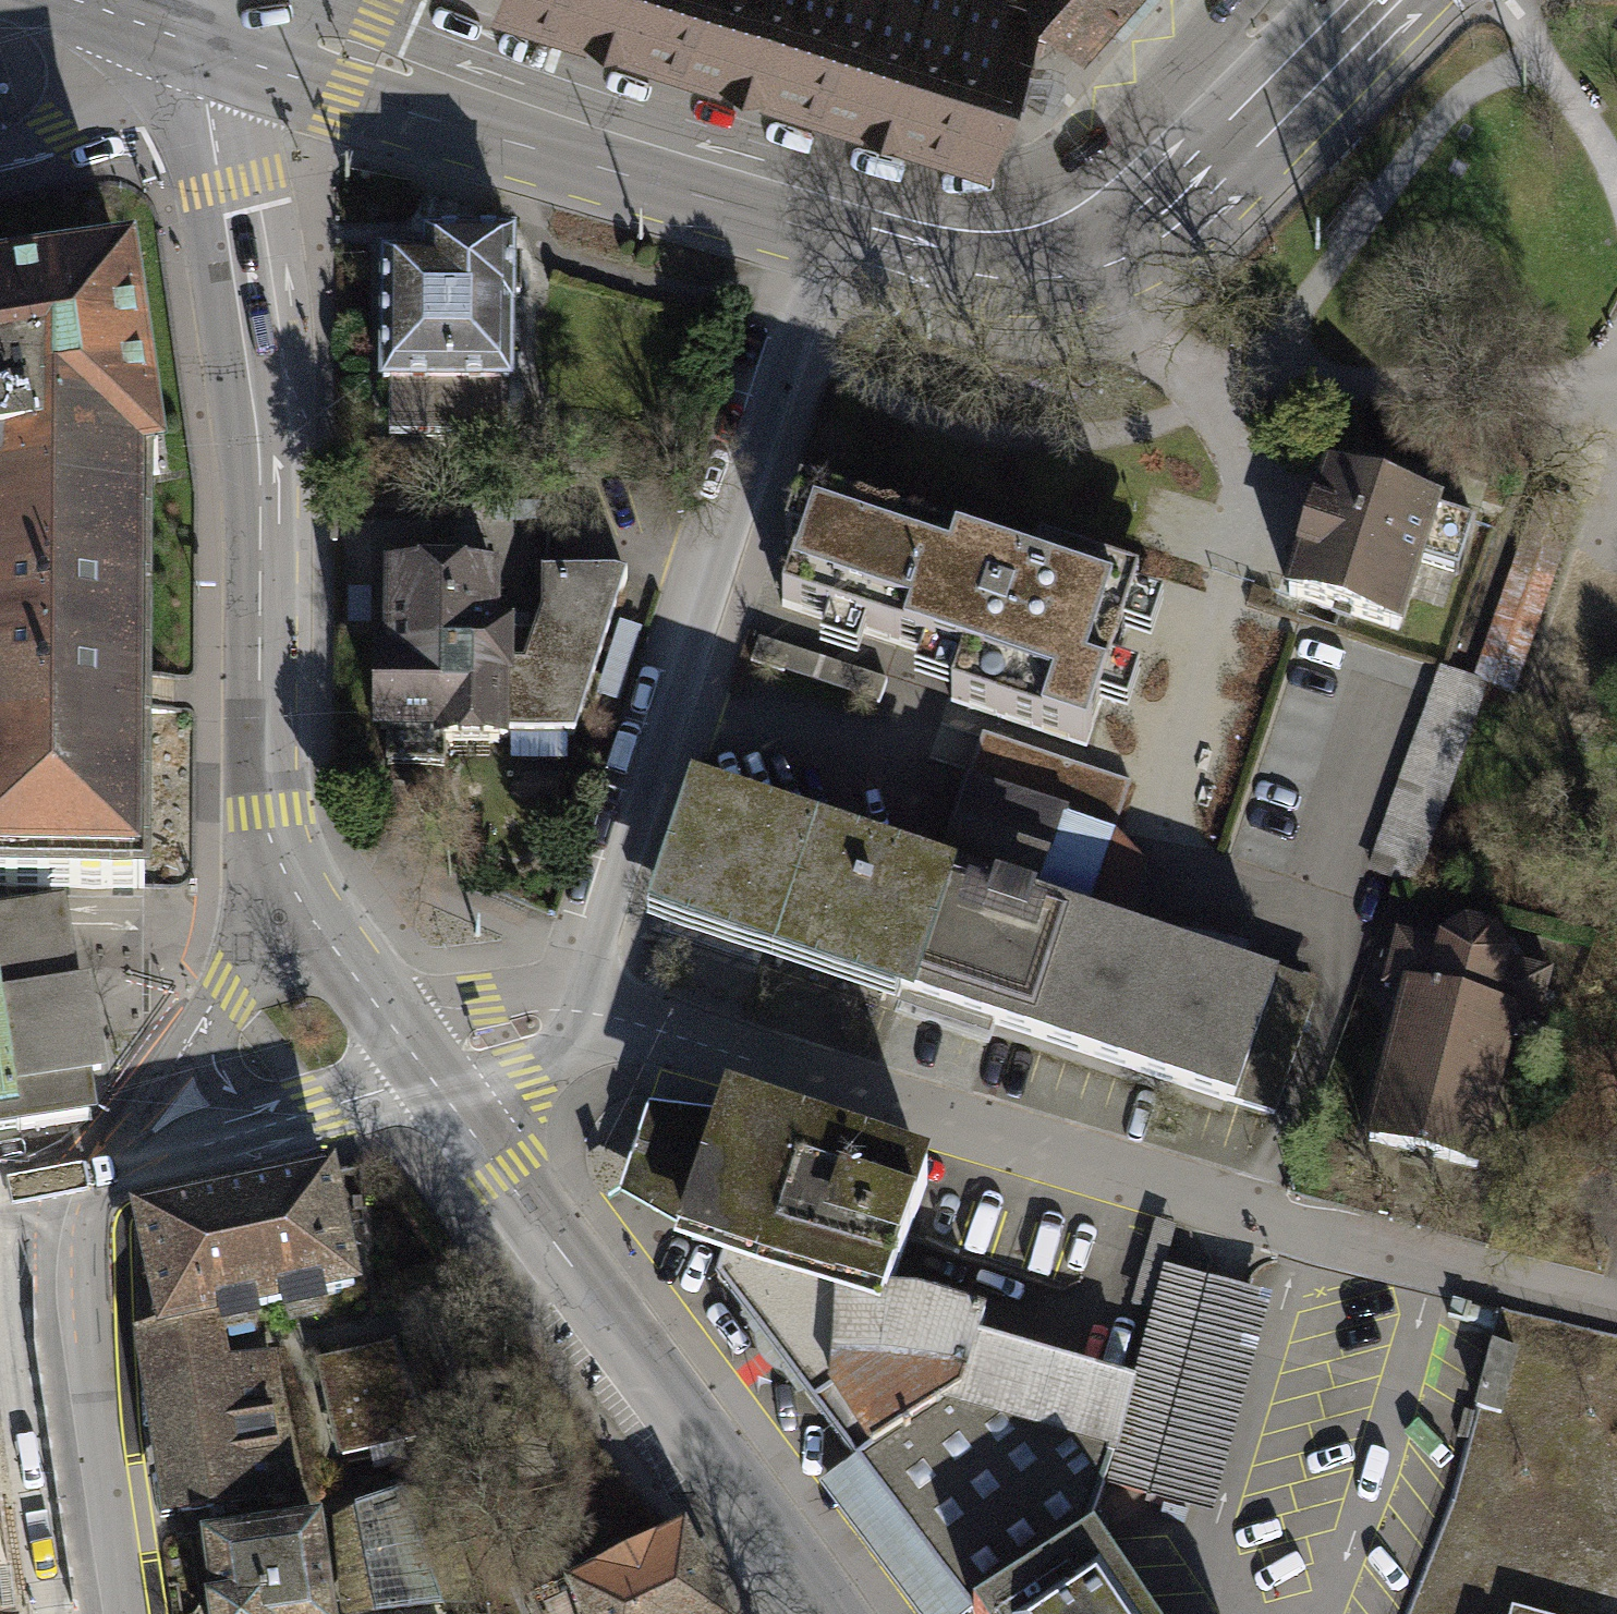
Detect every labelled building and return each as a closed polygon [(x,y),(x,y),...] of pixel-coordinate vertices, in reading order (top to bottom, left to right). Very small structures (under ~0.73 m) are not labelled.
[(983,134),(1026,0),(562,0),(983,134)] [(1108,0),(1044,0),(1081,30),(1108,0)] [(380,399),(380,437),(514,438),(514,398),(506,386),(507,249),(415,248),(415,271),(374,271),(373,399),(380,399)] [(150,410),(130,277),(0,296),(0,434),(150,410)] [(144,889),(148,476),(159,474),(150,410),(0,434),(0,888),(144,889)] [(1290,595),(1396,628),(1417,561),(1458,574),(1474,524),(1434,512),(1435,508),(1400,497),(1405,481),(1370,470),(1364,488),(1328,476),(1290,595)] [(1488,683),(1512,691),(1575,504),(1541,492),(1477,679),(1488,683)] [(1034,575),(801,498),(786,543),(802,549),(783,605),(964,666),(952,702),(1086,746),(1139,588),(1040,555),(1034,575)] [(514,567),(388,565),(387,637),(366,637),(365,734),(386,733),(385,793),(466,794),(467,763),(512,764),(513,703),(526,703),(527,628),(513,627),(514,567)] [(513,703),(512,764),(563,763),(633,585),(547,585),(546,625),(526,703),(513,703)] [(887,681),(758,638),(750,663),(878,706),(887,681)] [(1438,666),(1367,872),(1417,889),(1484,695),(1488,683),(1477,679),(1449,669),(1438,666)] [(984,735),(966,788),(1062,819),(1112,836),(1130,783),(984,735)] [(940,875),(939,879),(1124,940),(1133,913),(1147,870),(1116,837),(1112,836),(1062,819),(966,788),(940,875)] [(898,1005),(901,993),(939,879),(940,875),(849,843),(851,836),(812,825),(794,826),(691,791),(649,922),(681,933),(898,1005)] [(939,879),(901,993),(1274,1116),(1312,1002),(1236,977),(1124,940),(939,879)] [(1369,1142),(1477,1170),(1509,1036),(1516,1037),(1527,1030),(1529,1024),(1538,1026),(1551,974),(1505,962),(1506,957),(1491,936),(1467,929),(1444,943),(1443,947),(1396,936),(1384,988),(1392,990),(1391,996),(1398,1008),(1403,1009),(1369,1142)] [(66,970),(60,971),(56,942),(0,950),(0,1131),(88,1118),(66,970)] [(640,1211),(692,1240),(732,1118),(675,1113),(647,1110),(618,1200),(640,1211)] [(812,1401),(836,1383),(844,1308),(850,1286),(887,1298),(926,1185),(732,1118),(692,1240),(725,1253),(717,1277),(812,1401)] [(369,1171),(132,1218),(154,1332),(223,1319),(361,1293),(354,1257),(373,1253),(369,1171)] [(1133,1383),(1104,1487),(1212,1516),(1271,1297),(1231,1287),(1163,1268),(1133,1383)] [(980,1343),(986,1321),(904,1298),(887,1298),(850,1286),(844,1308),(836,1383),(812,1401),(975,1613),(979,1613),(1082,1547),(1104,1487),(1133,1383),(980,1343)] [(154,1332),(138,1335),(146,1381),(233,1369),(223,1319),(154,1332)] [(1520,1342),(1493,1334),(1474,1399),(1502,1407),(1520,1342)] [(398,1347),(324,1359),(338,1460),(433,1447),(398,1347)] [(165,1520),(299,1501),(279,1363),(233,1369),(146,1381),(165,1520)] [(339,1526),(350,1613),(435,1613),(463,1610),(427,1517),(339,1526)] [(202,1535),(211,1613),(336,1613),(325,1520),(202,1535)] [(531,1613),(722,1613),(685,1537),(530,1611),(531,1613)] [(979,1613),(1143,1613),(1094,1539),(1082,1547),(979,1613)] [(1512,1604),(1510,1613),(1550,1613),(1512,1604)]
